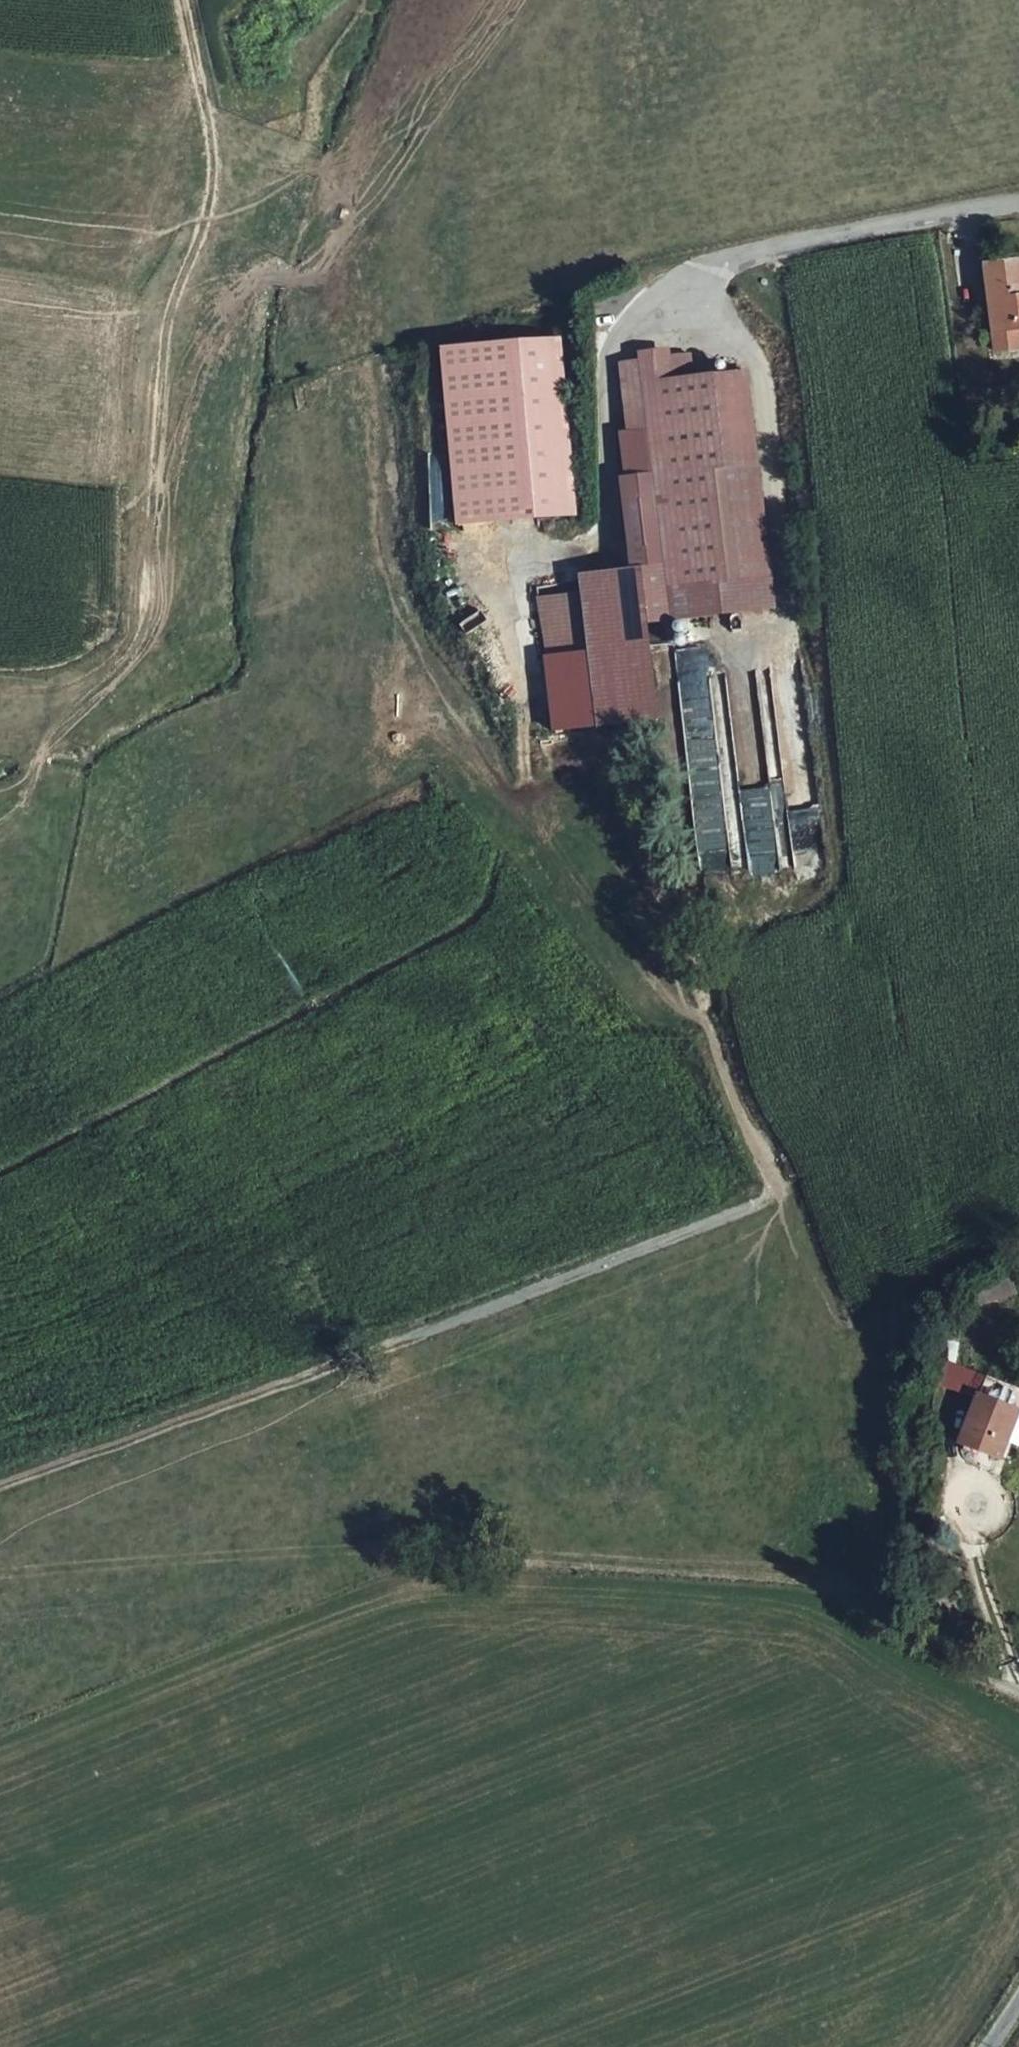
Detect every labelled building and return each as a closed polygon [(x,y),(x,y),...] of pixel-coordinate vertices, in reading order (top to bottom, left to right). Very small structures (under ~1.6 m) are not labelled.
[(991,263),(994,346),(1018,345),(1018,261),(991,263)] [(556,344),(442,353),(454,518),(568,509),(556,344)] [(768,583),(749,375),(690,379),(688,354),(664,357),(663,351),(639,353),(639,360),(618,362),(625,432),(617,434),(633,570),(635,595),(768,583)] [(633,570),(578,576),(580,595),(586,651),(593,730),(655,722),(643,624),(770,612),(768,583),(635,595),(633,570)] [(546,655),(586,651),(580,595),(540,599),(546,655)] [(661,624),(645,626),(647,646),(663,644),(661,624)] [(707,648),(674,651),(696,873),(730,869),(721,778),(738,777),(739,789),(764,787),(763,773),(764,773),(758,717),(732,720),(737,772),(720,774),(707,648)] [(551,734),(593,730),(586,651),(546,655),(543,655),(551,734)] [(1018,1428),(1018,1398),(976,1383),(954,1454),(993,1468),(999,1449),(1011,1454),(1018,1428)]
